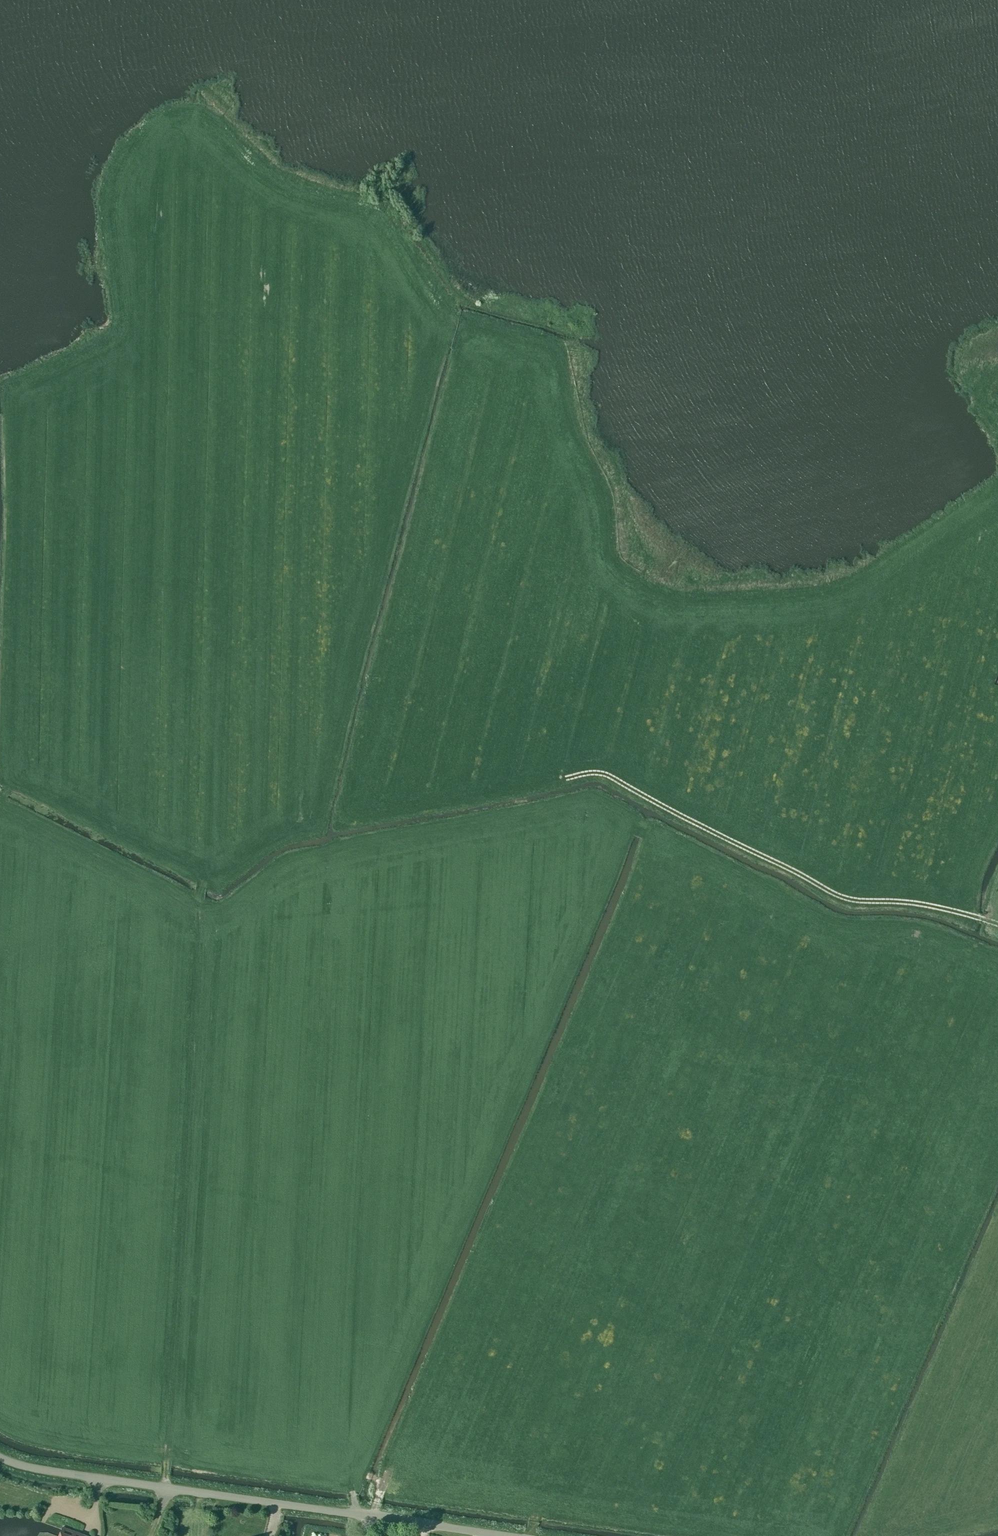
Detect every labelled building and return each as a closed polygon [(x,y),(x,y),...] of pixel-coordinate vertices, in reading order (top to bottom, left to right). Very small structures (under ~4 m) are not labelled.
[(62,1527),(58,1535),(86,1535),(62,1527)]
